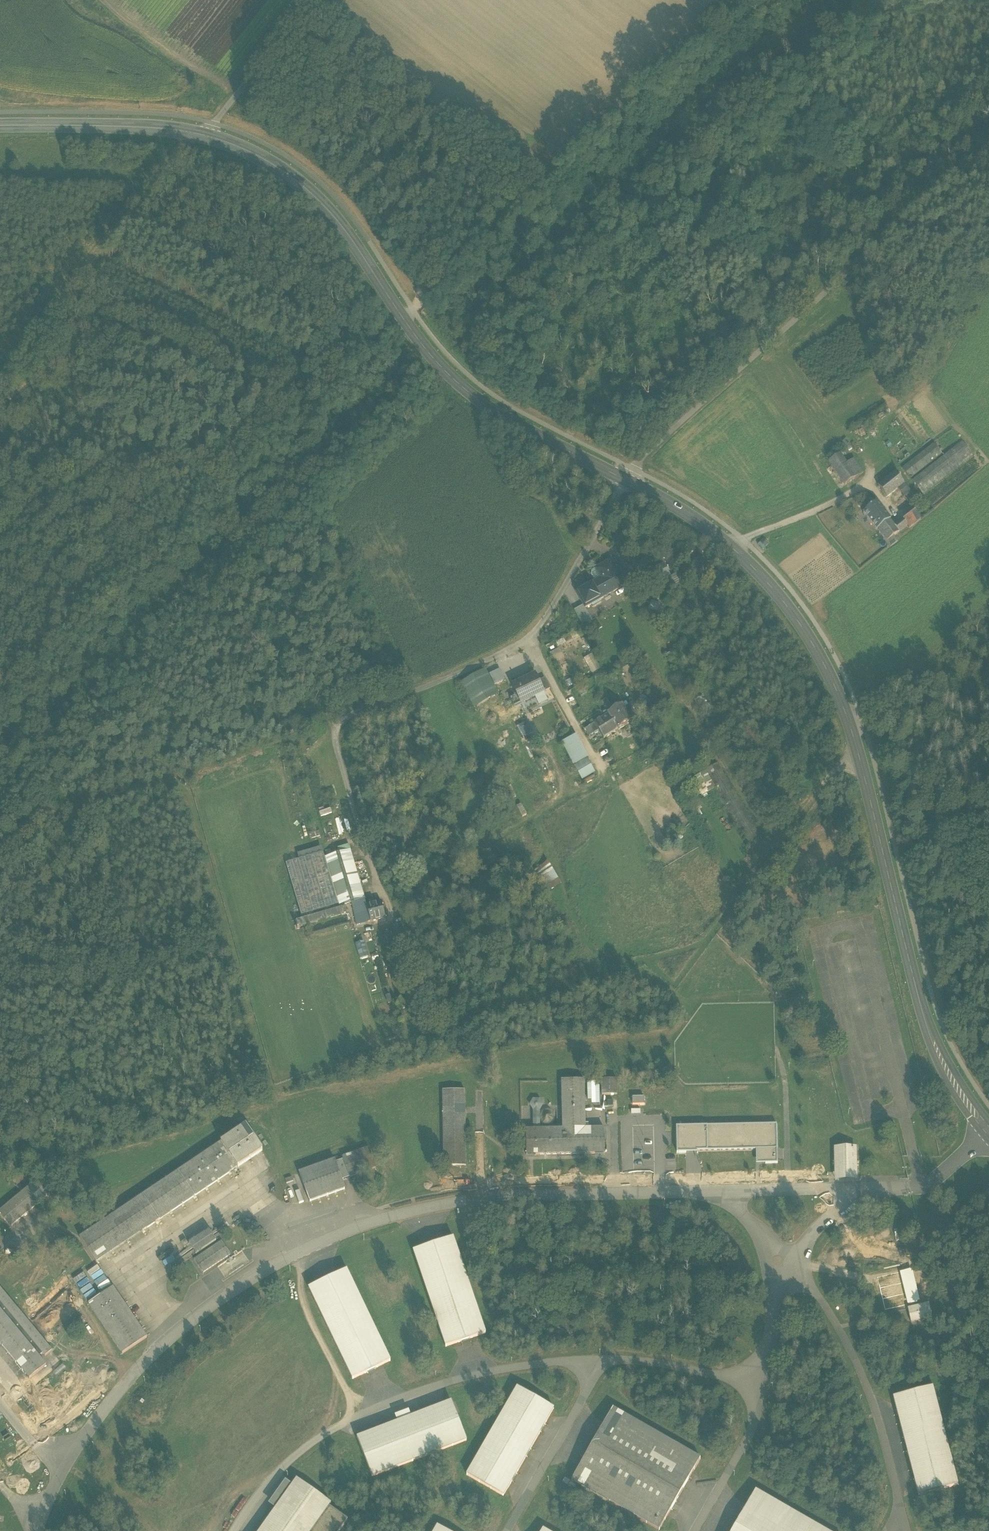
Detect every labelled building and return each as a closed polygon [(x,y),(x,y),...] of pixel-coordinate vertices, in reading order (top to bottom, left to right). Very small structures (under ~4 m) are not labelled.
[(962,441),(911,480),(923,494),(973,456),(962,441)] [(934,442),(901,467),(910,478),(942,454),(934,442)] [(847,463),(840,454),(828,461),(845,485),(856,477),(847,463)] [(863,473),(853,459),(847,463),(856,477),(863,473)] [(896,473),(878,486),(886,497),(898,488),(904,483),(896,473)] [(914,510),(894,525),(899,532),(908,525),(910,528),(928,514),(904,483),(898,488),(914,510)] [(877,502),(863,513),(876,530),(877,529),(890,520),(891,519),(877,502)] [(890,520),(877,529),(891,546),(898,541),(894,536),(899,532),(894,525),(890,520)] [(592,583),(601,599),(627,584),(618,569),(616,570),(611,560),(596,569),(601,578),(595,582),(592,583)] [(662,564),(647,572),(653,584),(668,576),(662,564)] [(601,578),(596,569),(592,571),(591,574),(595,582),(601,578)] [(601,599),(592,583),(576,592),(583,605),(585,608),(601,599)] [(583,605),(574,610),(582,626),(592,620),(585,608),(583,605)] [(473,708),(499,694),(485,670),(460,683),(473,708)] [(536,677),(513,688),(517,696),(517,697),(520,696),(523,701),(543,692),(538,682),(536,677)] [(538,682),(543,692),(549,689),(544,679),(538,682)] [(517,697),(517,696),(511,699),(515,706),(520,704),(520,703),(517,697)] [(595,724),(599,730),(603,738),(637,718),(632,710),(627,713),(622,705),(620,706),(619,704),(615,707),(616,709),(608,713),(608,715),(595,724)] [(527,722),(515,728),(521,739),(533,733),(527,722)] [(599,730),(595,724),(587,729),(590,735),(599,730)] [(588,758),(576,735),(562,742),(573,766),(587,758),(588,758)] [(543,755),(536,759),(542,769),(549,766),(543,755)] [(573,766),(582,780),(595,772),(587,758),(573,766)] [(350,850),(325,858),(339,904),(339,905),(354,901),(363,899),(365,898),(350,850)] [(323,853),(286,864),(301,916),(339,904),(325,858),(323,853)] [(548,863),(535,871),(548,893),(561,885),(548,863)] [(354,901),(356,909),(365,907),(363,899),(354,901)] [(381,902),(366,906),(367,906),(368,913),(371,922),(385,918),(381,902)] [(307,916),(294,920),(297,930),(299,929),(298,927),(347,913),(345,906),(308,917),(307,916)] [(368,913),(367,906),(365,907),(356,909),(360,925),(367,923),(365,913),(368,913)] [(360,959),(368,956),(364,942),(356,945),(360,959)] [(404,957),(393,960),(396,970),(407,967),(404,957)] [(617,1079),(601,1079),(602,1095),(617,1095),(617,1079)] [(584,1080),(561,1080),(563,1129),(540,1129),(533,1130),(526,1130),(526,1155),(604,1153),(604,1128),(585,1128),(584,1080)] [(465,1090),(443,1091),(444,1166),(466,1166),(465,1090)] [(642,1104),(642,1095),(631,1095),(631,1103),(642,1104)] [(529,1105),(533,1111),(540,1111),(543,1105),(539,1099),(533,1099),(529,1105)] [(777,1122),(676,1125),(677,1151),(756,1149),(756,1163),(778,1162),(777,1122)] [(263,1150),(246,1126),(126,1207),(143,1231),(263,1150)] [(855,1176),(856,1176),(855,1145),(833,1146),(834,1177),(848,1177),(848,1178),(855,1178),(855,1176)] [(369,1148),(342,1157),(343,1159),(336,1162),(342,1180),(376,1168),(369,1148)] [(335,1160),(299,1173),(309,1202),(345,1189),(342,1180),(336,1162),(335,1160)] [(0,1212),(0,1216),(10,1228),(49,1196),(36,1181),(0,1212)] [(126,1207),(80,1238),(96,1263),(143,1231),(126,1207)] [(209,1231),(189,1244),(189,1245),(196,1255),(216,1241),(209,1231)] [(453,1238),(414,1251),(446,1347),(485,1333),(453,1238)] [(222,1241),(194,1260),(203,1273),(230,1255),(222,1241)] [(17,1251),(6,1249),(5,1255),(16,1258),(17,1251)] [(916,1249),(902,1252),(906,1267),(919,1264),(916,1249)] [(910,1269),(906,1270),(914,1304),(918,1303),(910,1269)] [(914,1304),(906,1270),(898,1272),(906,1306),(914,1304)] [(390,1361),(346,1271),(309,1288),(353,1379),(390,1361)] [(82,1272),(72,1279),(86,1299),(96,1292),(82,1272)] [(0,1288),(0,1344),(30,1380),(46,1366),(39,1357),(43,1354),(45,1356),(52,1351),(0,1288)] [(147,1338),(113,1288),(89,1304),(122,1354),(147,1338)] [(932,1317),(928,1303),(907,1308),(911,1322),(932,1317)] [(62,1364),(53,1372),(57,1377),(67,1369),(62,1364)] [(934,1387),(893,1398),(919,1495),(959,1485),(934,1387)] [(517,1388),(467,1475),(503,1496),(553,1409),(517,1388)] [(451,1402),(357,1438),(372,1477),(466,1441),(451,1402)] [(700,1459),(613,1409),(571,1480),(659,1530),(700,1459)] [(260,1530),(339,1530),(347,1520),(328,1506),(330,1504),(297,1479),(260,1530)] [(755,1490),(732,1530),(826,1530),(755,1490)]
